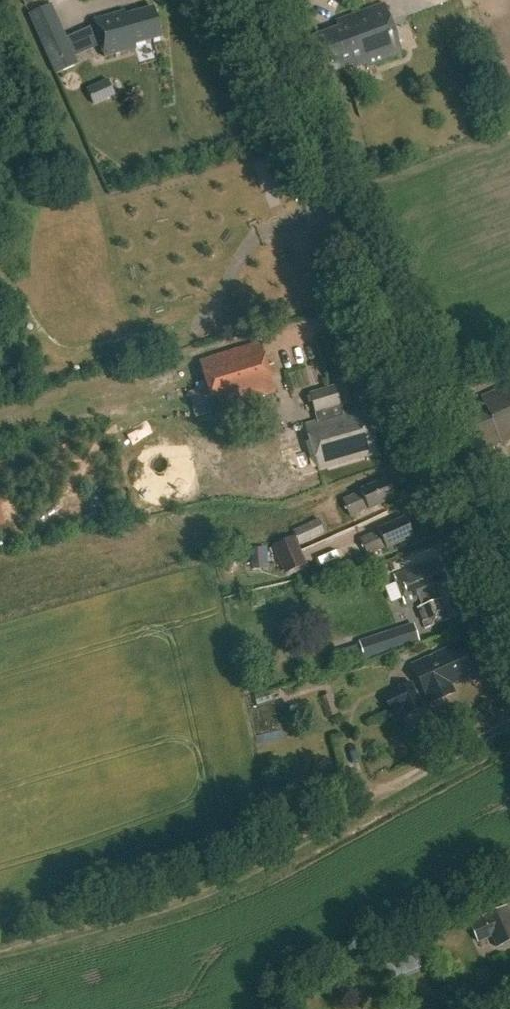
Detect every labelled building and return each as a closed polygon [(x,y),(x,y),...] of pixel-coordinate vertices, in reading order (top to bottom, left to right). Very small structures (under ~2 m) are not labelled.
[(94,26),(66,38),(52,5),(28,16),(55,76),(78,65),(75,58),(99,46),(94,26)] [(401,56),(383,5),(336,22),(338,28),(314,37),(327,75),(352,66),(353,70),(366,65),(367,68),(401,56)] [(160,37),(152,7),(126,15),(125,11),(92,20),(102,57),(135,48),(134,44),(160,37)] [(108,80),(86,89),(93,106),(115,97),(108,80)] [(214,410),(252,400),(275,393),(258,343),(198,361),(213,410),(214,410)] [(320,419),(305,423),(319,470),(377,453),(363,406),(343,412),(335,385),(310,392),(315,411),(318,411),(320,419)] [(499,446),(509,441),(509,385),(480,399),(483,404),(468,411),(472,418),(465,421),(477,449),(496,440),(499,446)] [(341,499),(341,500),(345,509),(349,517),(395,495),(387,478),(341,499)] [(384,548),(412,535),(404,517),(358,537),(366,553),(383,545),(384,548)] [(325,533),(319,519),(294,530),(300,544),(325,533)] [(294,535),(272,546),(285,573),(307,563),(294,535)] [(266,548),(251,549),(252,571),(268,570),(266,548)] [(436,601),(434,596),(449,590),(438,561),(424,567),(425,570),(417,573),(416,570),(395,578),(404,602),(418,597),(422,606),(417,608),(425,628),(448,619),(440,599),(436,601)] [(405,626),(359,641),(365,659),(411,645),(405,626)] [(470,668),(459,643),(411,665),(429,704),(454,692),(450,684),(467,676),(465,671),(470,668)] [(412,682),(383,694),(394,720),(424,708),(412,682)] [(337,714),(330,694),(320,698),(326,718),(337,714)] [(469,923),(478,944),(491,938),(496,949),(509,943),(509,910),(508,905),(469,923)]
